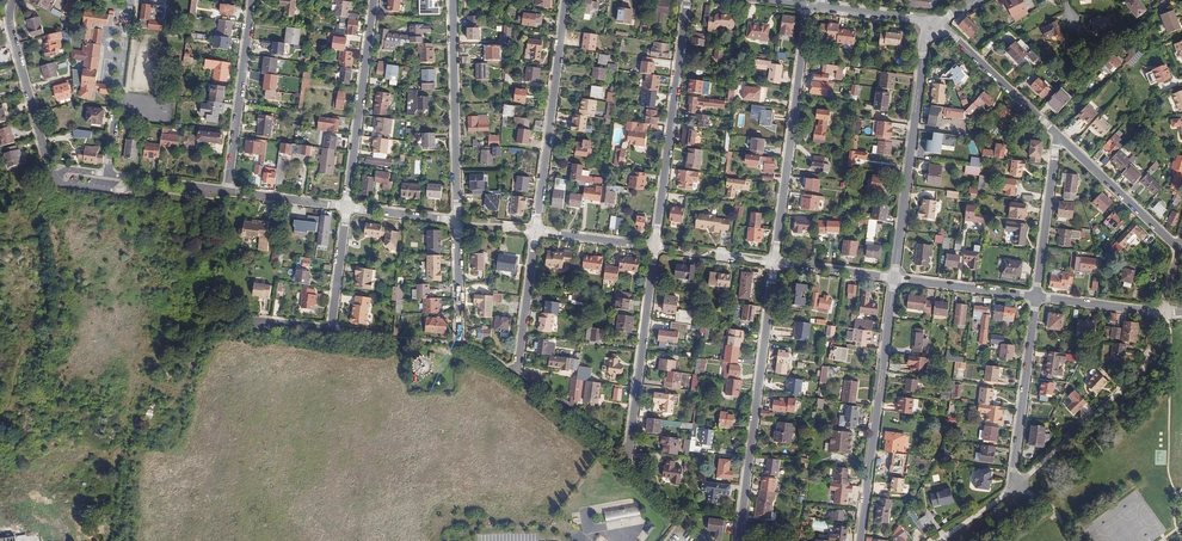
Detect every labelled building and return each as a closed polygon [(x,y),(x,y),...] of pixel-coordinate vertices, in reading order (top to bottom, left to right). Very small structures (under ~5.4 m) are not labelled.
[(55,0),(28,0),(50,12),(55,0)] [(73,3),(68,0),(67,0),(65,11),(70,13),(73,3)] [(285,14),(286,17),(292,17),(294,16),(296,0),(280,0),(279,5),(286,6),(285,14)] [(352,2),(337,0),(334,0),(334,2),(338,9),(334,12),(333,16),(359,20),(359,15),(349,13),(348,13),(346,10),(349,7),(352,4),(352,2)] [(387,11),(399,13),(401,0),(389,0),(387,11)] [(420,15),(440,14),(439,0),(420,0),(420,15)] [(595,0),(585,0),(583,14),(591,14),(592,9),(597,10),(598,2),(597,2),(595,0)] [(670,1),(658,0),(658,3),(653,2),(651,3),(649,19),(656,20),(657,22),(662,23),(664,21),(665,14),(668,14),(670,1)] [(1027,10),(1022,0),(1009,0),(1005,2),(1012,17),(1013,17),(1027,10)] [(1137,17),(1139,16),(1140,17),(1147,11),(1146,10),(1139,0),(1128,0),(1126,2),(1125,0),(1121,3),(1128,12),(1137,17)] [(234,15),(235,5),(217,3),(216,8),(221,9),(220,14),(234,15)] [(142,4),(140,21),(139,25),(139,28),(163,31),(166,7),(142,4)] [(321,23),(322,18),(314,17),(314,14),(315,14),(316,8),(312,7),(311,18),(317,19),(317,22),(321,23)] [(632,10),(618,8),(617,22),(631,24),(632,10)] [(60,17),(62,14),(53,9),(51,12),(60,17)] [(1015,22),(1028,14),(1027,10),(1013,17),(1015,22)] [(1173,10),(1161,15),(1168,34),(1180,29),(1173,10)] [(112,95),(114,86),(96,83),(103,30),(102,30),(103,25),(113,26),(113,23),(114,19),(114,15),(85,11),(82,34),(85,35),(82,51),(71,49),(72,58),(72,59),(85,61),(83,71),(72,69),(73,78),(73,81),(73,84),(82,85),(81,91),(76,90),(76,94),(80,94),(80,97),(91,98),(92,88),(100,89),(100,93),(112,95)] [(524,17),(519,16),(518,21),(523,21),(522,25),(535,27),(535,25),(541,26),(542,23),(541,23),(542,15),(537,15),(524,13),(524,14),(524,17)] [(716,15),(710,15),(707,31),(712,32),(712,29),(716,30),(720,26),(726,27),(728,29),(731,30),(734,28),(735,19),(733,16),(728,15),(720,15),(718,14),(716,15)] [(70,29),(69,15),(60,17),(58,18),(62,31),(70,29)] [(468,16),(468,26),(479,26),(480,16),(468,16)] [(781,29),(780,34),(792,36),(795,17),(783,16),(781,29)] [(27,20),(31,37),(44,33),(39,17),(27,20)] [(967,17),(960,24),(962,26),(960,28),(970,38),(979,29),(967,17)] [(1110,17),(1092,18),(1093,31),(1111,30),(1110,17)] [(334,37),(333,50),(341,51),(345,51),(347,39),(348,40),(349,35),(357,36),(359,21),(349,19),(340,18),(340,23),(336,25),(336,28),(334,28),(331,33),(328,32),(327,36),(334,37)] [(605,21),(585,19),(583,32),(603,35),(605,21)] [(231,38),(233,21),(219,20),(217,36),(231,38)] [(1056,21),(1041,28),(1046,39),(1054,35),(1054,36),(1061,32),(1056,21)] [(761,40),(767,41),(769,26),(749,23),(747,38),(761,40)] [(839,29),(839,24),(833,24),(833,26),(828,25),(821,24),(819,35),(821,37),(826,38),(826,39),(837,40),(839,29)] [(381,35),(375,34),(375,39),(405,42),(411,43),(418,43),(422,43),(422,32),(431,32),(431,26),(410,26),(410,37),(404,36),(404,35),(388,34),(388,30),(382,29),(381,35)] [(300,29),(287,27),(285,44),(294,45),(298,45),(300,29)] [(479,28),(468,28),(468,40),(479,41),(479,28)] [(849,30),(839,29),(837,40),(837,42),(854,44),(856,32),(849,31),(849,30)] [(59,32),(44,36),(47,50),(45,50),(46,56),(57,54),(56,49),(60,48),(58,39),(61,39),(59,32)] [(209,41),(210,35),(187,32),(187,38),(209,41)] [(895,34),(892,34),(881,32),(879,46),(885,47),(885,44),(901,46),(902,33),(896,32),(895,34)] [(573,34),(572,44),(581,45),(583,33),(578,33),(578,35),(573,34)] [(693,38),(692,44),(703,46),(705,40),(703,39),(704,35),(694,33),(694,38),(693,38)] [(531,50),(530,60),(540,61),(543,41),(528,39),(527,50),(531,50)] [(285,43),(274,42),(262,41),(261,45),(273,47),(272,55),(283,56),(285,43)] [(201,43),(194,42),(192,54),(206,55),(207,46),(200,46),(201,43)] [(658,42),(655,42),(654,42),(653,48),(652,48),(651,50),(649,49),(648,54),(651,54),(651,56),(668,57),(669,44),(658,43),(658,42)] [(1016,42),(1006,51),(1018,64),(1026,55),(1034,63),(1039,58),(1031,49),(1026,44),(1022,48),(1016,42)] [(432,48),(432,43),(422,44),(422,43),(418,43),(418,49),(420,49),(421,54),(421,62),(434,62),(434,48),(432,48)] [(501,44),(490,44),(490,47),(486,47),(486,60),(490,60),(490,63),(502,63),(502,60),(500,60),(500,51),(502,51),(502,48),(504,48),(504,44),(501,44)] [(722,58),(723,51),(715,50),(714,57),(722,58)] [(352,59),(353,52),(345,51),(341,51),(339,62),(340,62),(340,67),(341,67),(346,68),(351,68),(351,69),(352,63),(350,63),(351,59),(352,59)] [(1127,62),(1136,54),(1133,51),(1125,59),(1126,61),(1127,62)] [(1138,52),(1136,53),(1136,54),(1127,62),(1131,66),(1140,57),(1139,57),(1142,55),(1138,52)] [(1113,54),(1104,64),(1110,70),(1114,66),(1116,69),(1122,62),(1121,62),(1117,58),(1113,54)] [(610,56),(600,55),(599,59),(599,64),(607,65),(607,60),(609,61),(610,56)] [(192,62),(193,57),(189,57),(184,56),(182,71),(185,71),(186,61),(192,62)] [(272,58),(264,57),(262,73),(275,75),(277,66),(277,59),(272,58)] [(229,68),(230,63),(206,59),(205,66),(215,68),(213,79),(226,81),(228,68),(229,68)] [(770,68),(768,76),(768,82),(780,83),(783,66),(771,64),(771,62),(755,59),(754,68),(765,70),(766,68),(770,68)] [(379,61),(377,73),(386,75),(386,79),(391,79),(391,76),(398,77),(399,66),(387,65),(388,62),(379,61)] [(54,62),(41,66),(45,80),(57,77),(54,62)] [(489,80),(489,63),(476,63),(476,80),(489,80)] [(842,80),(844,67),(834,65),(824,64),(823,73),(819,72),(818,75),(812,74),(812,79),(822,80),(832,82),(833,70),(837,71),(836,79),(842,80)] [(958,93),(960,92),(957,84),(961,80),(964,83),(969,77),(956,64),(945,76),(944,74),(940,78),(953,80),(958,93)] [(1110,70),(1104,64),(1101,67),(1108,74),(1110,70)] [(1165,65),(1153,70),(1153,71),(1146,74),(1151,85),(1158,82),(1158,83),(1171,78),(1165,65)] [(340,84),(349,85),(351,68),(346,68),(341,67),(340,84)] [(538,84),(540,68),(527,67),(525,82),(538,84)] [(610,69),(608,69),(594,67),(592,79),(604,80),(605,74),(609,74),(610,69)] [(435,70),(422,70),(422,84),(435,83),(435,70)] [(896,74),(882,72),(880,88),(894,90),(896,74)] [(505,83),(512,84),(513,75),(505,74),(505,79),(505,83)] [(659,82),(660,76),(647,74),(644,91),(657,92),(659,92),(660,85),(658,85),(659,82)] [(67,83),(73,81),(73,78),(54,83),(58,99),(71,96),(67,83)] [(1038,78),(1030,87),(1043,99),(1051,90),(1038,78)] [(300,99),(299,108),(303,109),(305,88),(309,88),(310,80),(303,79),(300,95),(300,99)] [(704,81),(690,79),(688,93),(702,94),(704,81)] [(828,84),(829,81),(822,80),(813,79),(811,93),(827,95),(828,90),(833,90),(834,85),(828,84)] [(187,90),(188,82),(181,81),(180,89),(187,90)] [(265,83),(254,81),(253,88),(269,90),(269,86),(265,86),(265,83)] [(934,94),(933,97),(932,103),(944,104),(945,95),(944,95),(946,85),(934,83),(932,93),(934,94)] [(222,103),(224,91),(222,91),(223,86),(212,85),(211,96),(209,96),(208,100),(210,100),(210,101),(222,103)] [(11,86),(2,88),(4,97),(13,95),(11,86)] [(602,88),(592,86),(591,97),(601,98),(602,88)] [(761,88),(745,86),(743,99),(759,101),(761,88)] [(527,90),(516,89),(514,101),(526,103),(527,90)] [(1058,112),(1071,99),(1060,89),(1048,102),(1058,112)] [(417,97),(417,90),(408,90),(407,116),(415,116),(415,112),(417,109),(430,109),(430,97),(417,97)] [(649,108),(655,109),(657,92),(644,91),(642,90),(642,95),(643,95),(641,107),(642,107),(649,108)] [(281,97),(281,93),(267,91),(266,99),(278,100),(278,96),(281,97)] [(343,110),(346,92),(339,91),(339,92),(336,91),(333,108),(336,109),(343,110)] [(964,96),(962,91),(960,92),(958,93),(964,109),(967,107),(966,105),(967,105),(966,103),(968,103),(965,96),(964,96)] [(376,108),(375,114),(387,116),(388,104),(390,105),(391,93),(377,92),(376,99),(377,99),(376,101),(375,101),(375,108),(376,108)] [(884,93),(877,92),(874,109),(887,111),(890,93),(884,93)] [(984,92),(979,97),(966,112),(969,116),(977,108),(979,110),(981,108),(986,108),(988,106),(989,106),(994,101),(984,92)] [(1180,114),(1181,113),(1181,93),(1174,96),(1180,114)] [(698,98),(689,97),(688,104),(690,104),(689,113),(690,113),(695,114),(696,105),(724,108),(724,105),(725,101),(709,99),(709,100),(698,98)] [(595,117),(597,101),(586,99),(585,110),(576,109),(575,114),(595,117)] [(222,112),(224,103),(222,103),(210,101),(209,101),(208,105),(202,104),(200,114),(207,115),(206,121),(217,122),(218,114),(217,113),(218,111),(219,111),(222,112)] [(1098,114),(1088,104),(1078,115),(1082,119),(1083,118),(1085,120),(1089,123),(1098,114)] [(513,117),(515,106),(503,105),(502,115),(507,116),(513,117)] [(757,120),(760,123),(759,125),(762,125),(765,128),(769,130),(773,132),(776,133),(777,125),(771,124),(773,111),(767,110),(765,110),(767,107),(753,105),(752,106),(751,106),(752,108),(753,114),(757,120)] [(967,118),(965,112),(964,110),(931,105),(928,120),(926,120),(926,125),(936,127),(939,113),(941,113),(941,111),(944,111),(944,115),(946,115),(945,117),(952,118),(952,117),(967,118)] [(1012,111),(1006,105),(997,114),(1003,120),(1012,111)] [(648,124),(657,125),(658,115),(656,115),(657,111),(649,110),(649,108),(642,107),(641,114),(643,114),(643,119),(646,119),(646,124),(648,124)] [(104,110),(88,108),(86,123),(102,125),(104,110)] [(818,131),(816,131),(815,130),(813,144),(824,145),(827,120),(828,120),(829,111),(817,110),(816,119),(819,119),(819,126),(818,131)] [(708,128),(710,116),(695,114),(690,113),(689,119),(699,120),(698,127),(708,128)] [(599,118),(595,117),(575,114),(574,124),(572,123),(571,130),(597,134),(599,118)] [(270,137),(273,117),(271,116),(258,115),(257,123),(259,123),(260,123),(260,126),(259,125),(258,136),(270,137)] [(1112,127),(1100,115),(1090,125),(1103,137),(1112,127)] [(340,120),(318,117),(316,129),(338,132),(340,120)] [(478,117),(469,117),(469,132),(489,131),(489,124),(478,125),(478,117)] [(528,130),(530,119),(515,117),(515,124),(521,124),(520,129),(528,130)] [(391,134),(393,119),(392,119),(378,118),(376,132),(391,134)] [(1172,128),(1181,127),(1180,119),(1172,120),(1172,128)] [(645,146),(648,124),(646,124),(628,121),(627,125),(626,125),(626,128),(628,131),(629,131),(627,142),(627,143),(630,143),(634,143),(637,144),(636,145),(645,146)] [(891,128),(892,123),(878,121),(876,135),(890,137),(891,137),(892,132),(890,131),(891,128)] [(169,128),(163,127),(161,145),(178,148),(180,136),(168,134),(169,128)] [(221,143),(223,130),(200,127),(200,132),(199,132),(197,148),(202,149),(202,141),(209,142),(209,144),(214,145),(215,143),(221,143)] [(4,146),(15,143),(11,128),(0,131),(4,146)] [(92,131),(78,129),(72,130),(74,138),(82,138),(82,137),(91,139),(92,131)] [(682,145),(693,147),(695,130),(684,129),(682,145)] [(954,146),(956,135),(934,132),(933,141),(927,140),(925,152),(941,154),(942,145),(954,146)] [(435,148),(435,133),(423,133),(423,148),(435,148)] [(533,147),(535,135),(528,134),(528,141),(523,140),(523,145),(527,145),(527,146),(533,147)] [(859,135),(852,134),(851,144),(850,150),(856,151),(859,135)] [(1119,150),(1124,145),(1118,140),(1120,139),(1115,134),(1103,147),(1107,151),(1105,152),(1107,154),(1108,152),(1113,157),(1119,150)] [(325,135),(323,148),(322,155),(321,164),(320,173),(333,175),(334,167),(333,166),(334,156),(335,149),(336,150),(337,137),(325,135)] [(1041,163),(1044,138),(1032,136),(1029,162),(1041,163)] [(757,151),(758,138),(751,138),(746,137),(745,150),(757,151)] [(389,139),(375,138),(374,143),(375,143),(375,147),(374,153),(388,154),(389,139)] [(891,147),(892,139),(889,139),(879,138),(878,146),(877,154),(890,156),(890,151),(891,152),(892,152),(893,151),(894,150),(894,149),(893,148),(892,147),(891,147)] [(137,160),(139,141),(127,139),(124,158),(137,160)] [(265,155),(267,141),(255,139),(254,142),(246,141),(245,153),(250,153),(253,154),(261,155),(265,155)] [(584,143),(578,142),(576,155),(586,157),(587,149),(583,148),(584,143)] [(627,143),(627,142),(624,142),(622,144),(622,146),(622,149),(626,150),(627,150),(628,150),(630,147),(630,144),(630,143),(627,143)] [(154,157),(159,157),(161,145),(146,143),(144,158),(150,158),(150,156),(154,157)] [(318,147),(294,144),(292,144),(291,144),(281,143),(280,152),(301,154),(301,155),(311,156),(310,165),(316,166),(318,147)] [(513,144),(512,148),(512,152),(520,153),(520,149),(526,150),(526,147),(521,146),(521,145),(513,144)] [(729,144),(728,151),(736,152),(736,147),(734,147),(734,144),(729,144)] [(989,157),(1004,159),(1005,145),(996,144),(996,151),(983,149),(982,156),(989,157)] [(16,146),(5,149),(6,153),(5,154),(6,159),(7,159),(8,158),(9,162),(8,164),(9,168),(17,166),(18,164),(23,163),(19,149),(17,150),(16,146)] [(103,164),(104,156),(98,155),(98,152),(99,152),(100,147),(95,146),(95,147),(86,146),(85,151),(79,151),(78,158),(84,159),(83,161),(103,164)] [(626,150),(622,149),(617,148),(614,165),(618,166),(618,164),(623,165),(626,150)] [(703,150),(689,149),(686,168),(700,170),(703,150)] [(493,151),(482,150),(481,165),(492,166),(493,151)] [(1130,159),(1119,150),(1113,157),(1110,159),(1116,165),(1115,166),(1123,173),(1130,165),(1132,163),(1128,161),(1130,159)] [(848,167),(854,167),(855,158),(867,160),(867,153),(856,152),(850,151),(848,167)] [(1128,161),(1132,163),(1136,158),(1133,155),(1130,159),(1128,161)] [(1175,155),(1172,169),(1173,169),(1172,174),(1174,175),(1171,188),(1180,190),(1181,182),(1181,180),(1181,177),(1181,156),(1178,155),(1175,155)] [(275,184),(275,185),(281,186),(284,162),(281,161),(282,156),(279,156),(277,173),(272,172),(272,169),(265,168),(263,182),(275,184)] [(764,163),(765,158),(747,156),(747,161),(749,164),(757,165),(760,162),(764,163)] [(815,168),(814,170),(823,172),(823,171),(830,172),(831,165),(824,164),(825,158),(814,156),(813,162),(812,162),(812,167),(815,168)] [(391,160),(368,157),(367,162),(390,165),(391,160)] [(981,161),(982,158),(971,157),(970,166),(980,167),(981,161)] [(773,158),(765,158),(764,163),(763,171),(774,172),(775,162),(772,162),(773,158)] [(1011,173),(1010,176),(1021,177),(1023,167),(1026,167),(1026,162),(1012,160),(1011,167),(1011,173)] [(1153,172),(1159,165),(1158,162),(1157,160),(1153,164),(1149,168),(1153,172)] [(404,171),(405,161),(400,161),(400,166),(397,166),(396,170),(404,171)] [(582,176),(583,165),(573,164),(571,180),(577,181),(581,182),(585,182),(593,183),(594,177),(582,176)] [(255,174),(263,175),(264,166),(260,165),(256,165),(255,174)] [(930,165),(928,183),(940,184),(942,166),(930,165)] [(979,175),(980,167),(970,166),(966,165),(965,173),(979,175)] [(1122,173),(1134,184),(1145,173),(1145,172),(1138,165),(1135,169),(1130,165),(1123,173),(1122,173)] [(697,183),(699,173),(679,170),(678,178),(680,178),(679,188),(692,190),(693,182),(697,183)] [(382,189),(392,190),(393,182),(389,182),(390,173),(376,171),(375,177),(375,182),(383,183),(382,189)] [(646,181),(647,173),(632,171),(631,176),(630,188),(643,190),(644,185),(644,181),(646,181)] [(1064,199),(1078,201),(1079,196),(1075,196),(1076,193),(1077,185),(1079,185),(1080,180),(1078,179),(1079,175),(1067,173),(1066,181),(1064,192),(1065,192),(1064,199)] [(1134,184),(1130,188),(1134,192),(1140,185),(1138,183),(1140,180),(1154,194),(1160,187),(1145,173),(1134,184)] [(474,190),(474,195),(485,195),(485,190),(486,190),(486,181),(487,181),(487,174),(470,174),(470,181),(471,181),(471,190),(474,190)] [(362,195),(373,196),(375,182),(375,177),(364,176),(362,195)] [(518,176),(516,191),(528,193),(530,177),(518,176)] [(871,194),(881,195),(883,177),(873,176),(871,194)] [(552,207),(563,208),(567,180),(556,178),(555,188),(552,207)] [(751,179),(737,178),(736,180),(727,179),(726,186),(729,186),(727,198),(734,199),(736,188),(749,190),(751,179)] [(820,179),(807,178),(805,190),(818,192),(820,179)] [(1014,196),(1016,180),(1005,178),(1003,190),(1007,190),(1006,195),(1014,196)] [(421,184),(402,183),(401,196),(415,197),(415,198),(420,198),(421,184)] [(442,185),(427,184),(426,197),(441,198),(442,185)] [(629,188),(611,185),(610,187),(603,186),(601,202),(613,204),(615,193),(615,189),(620,190),(620,191),(628,192),(629,188)] [(592,203),(600,204),(602,188),(599,188),(598,194),(595,194),(596,189),(585,188),(584,198),(593,199),(592,203)] [(1099,206),(1098,207),(1104,212),(1109,207),(1108,205),(1111,201),(1102,193),(1094,201),(1099,206)] [(1180,197),(1181,194),(1178,193),(1176,195),(1174,201),(1172,204),(1177,206),(1181,198),(1180,197)] [(498,194),(486,195),(485,197),(487,198),(486,202),(485,202),(484,206),(487,210),(492,210),(494,209),(495,211),(498,211),(500,201),(497,197),(498,194)] [(568,206),(582,207),(583,196),(571,194),(570,199),(569,198),(568,206)] [(820,196),(807,194),(806,198),(802,198),(801,207),(802,207),(802,209),(818,211),(819,200),(820,196)] [(526,206),(527,198),(513,196),(510,214),(523,216),(524,209),(524,205),(526,206)] [(1074,200),(1064,199),(1064,202),(1060,202),(1058,217),(1072,218),(1074,203),(1073,203),(1074,200)] [(922,210),(920,210),(919,210),(918,218),(934,220),(936,201),(924,200),(923,206),(922,210)] [(885,221),(887,205),(874,203),(872,220),(878,220),(885,221)] [(975,214),(976,204),(967,203),(966,213),(975,214)] [(1009,218),(1023,220),(1025,205),(1011,203),(1009,218)] [(1166,206),(1153,208),(1161,216),(1167,210),(1164,208),(1166,206)] [(671,207),(669,221),(682,223),(684,208),(671,207)] [(1118,214),(1114,210),(1106,220),(1117,230),(1125,222),(1120,218),(1117,215),(1118,214)] [(1172,211),(1167,222),(1174,226),(1176,221),(1178,222),(1179,219),(1178,218),(1180,214),(1172,211)] [(761,235),(763,235),(764,229),(760,228),(762,214),(751,213),(750,227),(748,227),(747,241),(760,242),(760,239),(761,235)] [(980,222),(983,223),(984,215),(975,214),(966,213),(965,221),(980,222)] [(697,219),(695,228),(701,228),(701,229),(706,230),(706,228),(711,228),(710,231),(719,233),(720,229),(729,230),(730,220),(715,218),(716,215),(707,214),(707,215),(700,215),(699,219),(697,219)] [(841,216),(832,214),(831,218),(838,219),(837,222),(834,222),(829,222),(829,232),(834,232),(834,229),(837,229),(837,228),(840,228),(841,216)] [(983,224),(983,225),(987,226),(988,220),(994,221),(995,216),(984,215),(983,223),(983,224)] [(319,233),(321,217),(308,216),(307,222),(294,220),(294,227),(295,227),(294,233),(302,234),(302,232),(308,233),(308,231),(319,233)] [(330,217),(321,216),(321,217),(319,233),(317,244),(326,245),(330,217)] [(638,230),(644,231),(645,227),(644,227),(646,217),(637,216),(636,225),(639,225),(638,230)] [(616,217),(615,229),(614,236),(618,236),(620,228),(621,229),(623,218),(616,217)] [(814,221),(795,219),(794,233),(802,234),(802,230),(813,231),(814,221)] [(869,219),(863,256),(866,257),(880,259),(881,247),(880,246),(874,246),(878,220),(872,220),(869,219)] [(268,251),(270,235),(269,234),(267,234),(269,222),(258,221),(258,223),(244,221),(243,228),(241,228),(239,230),(238,235),(240,237),(252,239),(255,237),(255,236),(260,237),(258,250),(268,251)] [(827,221),(818,221),(817,231),(827,232),(827,221)] [(1024,248),(1027,225),(1007,222),(1006,231),(1015,232),(1013,246),(1024,248)] [(394,248),(396,249),(398,232),(392,231),(393,229),(387,228),(387,230),(381,230),(382,227),(382,225),(366,223),(364,235),(380,237),(381,236),(386,236),(385,244),(387,248),(394,249),(394,248)] [(1146,234),(1134,223),(1116,242),(1110,249),(1114,253),(1116,252),(1117,253),(1122,247),(1123,248),(1128,243),(1126,242),(1134,233),(1141,240),(1146,234)] [(1094,236),(1102,229),(1100,226),(1098,228),(1096,226),(1092,229),(1094,236)] [(1083,231),(1058,228),(1058,233),(1060,234),(1061,234),(1061,238),(1059,238),(1058,245),(1069,247),(1070,238),(1080,239),(1080,237),(1085,238),(1086,232),(1083,231)] [(1134,233),(1126,242),(1128,243),(1129,244),(1136,237),(1140,241),(1141,240),(1134,233)] [(445,236),(433,236),(433,246),(440,246),(440,244),(445,243),(445,241),(445,236)] [(858,242),(844,240),(842,255),(856,257),(858,242)] [(930,245),(918,244),(915,265),(928,267),(930,245)] [(1070,271),(1074,272),(1074,270),(1076,257),(1077,253),(1077,251),(1049,247),(1048,252),(1072,255),(1070,271)] [(563,264),(567,265),(571,265),(573,252),(565,250),(564,253),(558,252),(558,254),(554,253),(553,252),(549,251),(547,252),(545,265),(555,267),(555,268),(562,269),(563,264)] [(970,269),(977,270),(979,253),(965,251),(964,260),(971,261),(970,269)] [(280,253),(272,252),(271,262),(275,263),(278,263),(279,263),(279,262),(280,254),(280,253)] [(1105,252),(1103,259),(1111,261),(1113,254),(1105,252)] [(484,253),(472,253),(472,259),(473,259),(473,271),(484,271),(484,253)] [(959,256),(954,255),(948,254),(947,254),(945,266),(957,268),(959,256)] [(440,255),(427,255),(427,281),(441,281),(441,270),(440,270),(440,255)] [(517,257),(499,255),(496,271),(496,275),(500,275),(501,270),(513,272),(513,278),(517,278),(518,266),(517,257)] [(603,257),(596,256),(596,257),(594,257),(584,256),(582,268),(601,271),(603,258),(602,258),(603,257)] [(297,262),(296,267),(301,268),(306,268),(306,266),(309,267),(310,258),(300,257),(299,263),(297,262)] [(625,270),(638,272),(639,258),(625,257),(625,258),(621,257),(619,268),(606,266),(604,279),(617,281),(619,271),(625,272),(625,270)] [(1081,258),(1076,257),(1074,270),(1088,272),(1089,270),(1095,271),(1096,260),(1081,258)] [(1023,261),(1003,259),(1001,275),(1020,277),(1023,261)] [(687,266),(676,265),(675,277),(684,279),(693,280),(695,266),(687,265),(687,266)] [(358,274),(357,287),(374,290),(376,270),(358,268),(357,274),(358,274)] [(1135,271),(1124,268),(1120,280),(1124,282),(1123,286),(1130,288),(1135,271)] [(308,285),(310,271),(301,270),(297,269),(295,283),(308,285)] [(1068,284),(1072,285),(1074,272),(1070,271),(1069,273),(1063,272),(1061,272),(1060,277),(1051,275),(1049,287),(1061,289),(1061,287),(1068,288),(1068,284)] [(731,275),(710,272),(709,285),(718,286),(718,287),(730,288),(731,275)] [(753,274),(742,272),(739,298),(750,299),(753,274)] [(808,285),(792,283),(791,290),(793,290),(791,304),(804,306),(805,298),(801,297),(802,291),(807,291),(808,285)] [(263,297),(264,298),(270,299),(271,286),(254,284),(253,296),(259,296),(263,297)] [(412,299),(417,299),(423,299),(430,299),(429,284),(417,284),(417,290),(412,290),(412,299)] [(815,284),(814,291),(812,305),(816,306),(815,310),(829,313),(829,309),(831,310),(832,300),(829,299),(830,296),(824,295),(824,298),(821,298),(820,298),(818,298),(819,292),(820,285),(815,284)] [(857,285),(849,285),(848,293),(850,293),(850,298),(856,299),(856,294),(857,285)] [(315,289),(302,288),(302,293),(303,294),(301,308),(313,310),(314,305),(316,305),(318,295),(315,295),(315,289)] [(870,292),(863,291),(860,312),(876,315),(878,304),(869,303),(870,292)] [(576,300),(587,301),(589,294),(573,292),(573,295),(572,300),(576,300)] [(629,311),(630,300),(631,293),(621,292),(621,298),(617,298),(615,309),(629,311)] [(501,303),(502,294),(498,293),(493,293),(493,296),(492,303),(501,303)] [(492,303),(493,296),(474,295),(474,303),(477,304),(480,304),(480,307),(480,317),(492,318),(492,317),(492,303)] [(909,295),(907,308),(925,311),(925,314),(930,314),(932,301),(927,301),(927,297),(909,295)] [(371,297),(356,296),(355,304),(354,304),(353,315),(351,316),(350,321),(352,322),(367,324),(369,306),(370,306),(371,297)] [(663,312),(675,314),(676,314),(676,311),(678,298),(665,296),(664,305),(663,305),(663,306),(662,307),(662,308),(663,309),(664,310),(663,312)] [(437,298),(430,299),(423,299),(424,313),(439,313),(439,307),(437,307),(437,298)] [(407,314),(407,311),(401,311),(401,299),(397,300),(397,301),(395,314),(407,314)] [(546,301),(545,305),(545,309),(544,313),(542,313),(541,317),(539,317),(539,322),(540,323),(540,326),(538,327),(538,330),(539,331),(550,333),(552,332),(553,324),(554,323),(554,320),(553,319),(554,314),(558,315),(559,303),(546,301)] [(949,303),(935,302),(933,314),(947,316),(949,303)] [(753,322),(755,305),(744,304),(742,321),(753,322)] [(967,305),(957,304),(954,324),(965,325),(967,305)] [(995,305),(995,306),(991,306),(991,308),(990,315),(989,317),(993,318),(993,320),(1002,321),(1002,320),(1013,322),(1013,319),(1014,319),(1015,309),(1012,308),(1004,307),(1004,306),(995,305)] [(989,317),(990,315),(983,314),(983,313),(987,313),(988,308),(974,306),(973,318),(982,319),(979,344),(986,345),(989,317)] [(674,321),(694,324),(695,312),(678,310),(678,312),(676,311),(676,314),(675,314),(674,321)] [(1064,315),(1050,313),(1048,329),(1062,331),(1064,315)] [(631,333),(634,317),(618,315),(616,331),(631,333)] [(427,317),(427,318),(426,323),(425,332),(446,334),(448,319),(427,317)] [(510,319),(496,317),(494,330),(508,332),(510,319)] [(854,327),(854,329),(872,331),(873,321),(856,319),(854,327)] [(1081,328),(1081,331),(1080,333),(1094,335),(1096,321),(1090,320),(1090,322),(1086,321),(1078,320),(1077,328),(1081,328)] [(810,323),(809,323),(795,321),(794,327),(796,327),(796,332),(795,338),(808,339),(810,323)] [(1139,323),(1124,321),(1122,341),(1136,343),(1139,323)] [(686,324),(675,322),(674,335),(672,335),(672,339),(685,341),(686,324)] [(482,338),(491,339),(491,328),(492,324),(489,324),(489,329),(483,329),(482,338)] [(834,336),(835,326),(828,325),(826,335),(834,336)] [(589,344),(600,345),(601,341),(598,341),(599,333),(600,329),(592,328),(588,327),(586,340),(590,340),(589,344)] [(1112,327),(1110,338),(1120,339),(1121,328),(1112,327)] [(742,338),(744,331),(741,330),(731,329),(730,329),(728,345),(739,347),(740,347),(742,338)] [(872,331),(854,329),(854,332),(847,331),(846,340),(852,341),(856,342),(855,346),(866,347),(867,343),(871,343),(872,331)] [(924,330),(917,329),(916,346),(913,346),(913,351),(922,352),(922,347),(927,347),(928,339),(923,339),(924,330)] [(1005,336),(991,334),(990,343),(1001,344),(1000,358),(1012,360),(1014,346),(1003,344),(1005,336)] [(487,347),(489,341),(481,339),(480,345),(487,347)] [(579,368),(578,376),(575,375),(572,379),(569,397),(571,397),(570,406),(574,408),(575,401),(581,402),(583,380),(590,381),(592,368),(579,366),(581,353),(577,353),(576,353),(576,359),(574,359),(553,356),(555,343),(553,343),(548,342),(548,340),(540,339),(539,342),(538,349),(538,354),(550,355),(549,366),(562,368),(562,370),(569,371),(569,367),(579,368)] [(841,347),(841,344),(831,342),(829,360),(840,361),(842,347),(841,347)] [(1126,344),(1113,342),(1111,360),(1124,361),(1126,344)] [(738,354),(739,347),(728,345),(727,345),(726,350),(725,357),(720,356),(713,355),(713,360),(724,361),(726,362),(735,363),(736,363),(737,354),(738,354)] [(849,348),(842,347),(840,361),(846,362),(849,348)] [(786,351),(779,350),(775,373),(786,375),(789,353),(786,353),(786,351)] [(952,351),(947,350),(946,360),(956,362),(958,362),(958,356),(952,356),(952,351)] [(1080,362),(1083,356),(1068,354),(1060,353),(1049,351),(1047,364),(1046,374),(1047,374),(1053,375),(1057,376),(1057,375),(1063,376),(1064,370),(1058,369),(1059,361),(1059,359),(1065,360),(1080,362)] [(609,366),(603,365),(602,372),(608,373),(608,377),(615,378),(619,378),(619,375),(620,375),(622,364),(622,362),(618,361),(618,359),(617,359),(618,355),(612,354),(612,358),(611,358),(609,366)] [(920,357),(909,355),(908,362),(913,363),(912,371),(925,373),(927,358),(928,358),(928,355),(921,354),(920,357)] [(661,358),(659,369),(669,371),(675,372),(676,360),(661,358)] [(728,379),(739,380),(739,375),(740,376),(741,375),(741,373),(740,372),(740,366),(735,366),(735,363),(726,362),(726,364),(730,365),(730,368),(728,368),(728,371),(729,371),(729,374),(725,374),(724,378),(728,379)] [(828,367),(822,366),(821,371),(821,377),(820,382),(820,385),(822,385),(822,383),(826,383),(828,367)] [(997,382),(999,367),(986,366),(984,381),(997,382)] [(1090,373),(1092,376),(1092,378),(1090,380),(1086,385),(1095,394),(1103,385),(1105,385),(1106,383),(1106,381),(1107,380),(1094,369),(1092,369),(1090,372),(1090,373)] [(680,389),(682,373),(681,372),(675,372),(669,371),(668,378),(669,378),(668,382),(667,382),(665,382),(664,387),(680,389)] [(802,380),(790,378),(789,385),(789,388),(788,388),(787,389),(786,395),(800,396),(802,380)] [(918,380),(907,378),(905,391),(916,392),(918,380)] [(741,387),(741,380),(739,380),(728,379),(726,395),(738,396),(739,387),(741,387)] [(842,402),(855,403),(858,382),(845,380),(842,402)] [(955,381),(954,381),(953,381),(951,399),(955,400),(955,397),(960,398),(962,385),(954,385),(955,381)] [(598,404),(600,383),(587,382),(584,402),(598,404)] [(1048,383),(1042,383),(1040,395),(1039,400),(1047,402),(1048,397),(1052,397),(1052,395),(1054,383),(1048,382),(1048,383)] [(978,404),(992,406),(993,406),(994,401),(992,401),(994,389),(980,387),(978,404)] [(488,411),(503,396),(496,389),(481,403),(488,411)] [(1074,415),(1087,403),(1075,389),(1068,396),(1073,401),(1067,407),(1074,415)] [(941,399),(950,400),(951,392),(941,391),(941,399)] [(668,409),(667,413),(672,414),(673,406),(678,407),(679,396),(655,394),(653,412),(662,413),(663,408),(668,409)] [(898,407),(898,413),(911,414),(913,399),(900,397),(899,403),(898,407)] [(788,399),(781,398),(780,401),(774,400),(772,410),(794,413),(796,400),(788,399)] [(1000,418),(1000,414),(1003,414),(1004,407),(1003,407),(993,406),(992,406),(978,404),(977,412),(987,413),(986,422),(1002,424),(1003,419),(1002,418),(1000,418)] [(839,426),(856,428),(858,417),(856,417),(858,407),(847,405),(846,415),(840,415),(839,426)] [(953,409),(949,409),(948,419),(948,421),(956,422),(956,418),(952,417),(953,409)] [(728,414),(729,412),(722,411),(720,427),(731,429),(731,426),(733,426),(733,421),(735,421),(735,419),(734,418),(734,415),(728,414)] [(1060,415),(1057,412),(1052,416),(1060,424),(1064,419),(1063,418),(1060,415)] [(662,420),(648,418),(647,431),(660,433),(661,425),(688,428),(688,429),(692,430),(693,423),(662,420)] [(793,424),(779,422),(777,432),(775,431),(774,441),(791,443),(793,424)] [(711,448),(714,426),(705,425),(702,447),(711,448)] [(1046,427),(1031,425),(1029,445),(1043,446),(1044,442),(1045,433),(1046,427)] [(996,442),(998,427),(985,426),(984,431),(980,430),(979,439),(983,440),(996,442)] [(852,432),(831,430),(830,443),(826,443),(825,450),(829,451),(829,452),(850,454),(852,432)] [(888,452),(903,454),(905,438),(900,438),(901,434),(886,432),(885,438),(886,438),(885,452),(888,452)] [(679,439),(662,436),(661,444),(664,444),(663,449),(678,451),(679,439)] [(689,451),(699,453),(700,447),(694,446),(695,443),(696,437),(691,437),(691,440),(689,451)] [(995,452),(996,447),(982,445),(981,454),(976,454),(975,460),(980,460),(980,461),(993,462),(994,452),(995,452)] [(895,454),(885,453),(884,456),(883,465),(894,467),(895,460),(895,454)] [(765,474),(777,476),(780,460),(768,458),(767,468),(766,467),(765,474)] [(728,479),(730,471),(731,460),(719,459),(717,480),(721,480),(722,478),(728,479)] [(665,468),(664,468),(662,477),(672,478),(671,483),(681,484),(681,479),(683,468),(674,467),(675,461),(665,460),(665,466),(666,466),(665,468)] [(834,483),(849,485),(850,480),(849,480),(847,479),(847,475),(848,468),(836,467),(835,477),(834,483)] [(921,476),(925,478),(926,478),(931,469),(926,467),(921,476)] [(990,484),(991,477),(992,471),(978,469),(977,475),(976,475),(975,482),(976,482),(975,488),(989,490),(990,484)] [(762,486),(761,490),(774,492),(776,479),(763,477),(762,483),(763,483),(762,486)] [(904,479),(892,477),(890,491),(902,493),(904,479)] [(730,495),(731,485),(717,483),(703,481),(702,492),(710,493),(708,503),(717,504),(718,497),(718,494),(720,494),(730,495)] [(830,495),(843,497),(844,488),(831,487),(830,495)] [(953,502),(950,488),(943,490),(943,491),(930,494),(932,506),(940,504),(945,503),(946,504),(953,502)] [(766,499),(767,495),(758,494),(758,497),(755,517),(770,519),(773,500),(766,499)] [(842,504),(843,497),(830,495),(829,503),(842,504)] [(891,505),(892,504),(881,503),(881,507),(879,506),(878,506),(877,514),(878,514),(877,522),(887,523),(889,508),(885,507),(885,504),(891,505)] [(639,506),(605,512),(606,521),(641,515),(639,506)] [(843,521),(844,511),(838,510),(837,512),(832,512),(832,513),(830,513),(829,513),(828,517),(830,517),(832,517),(831,519),(843,521)] [(919,520),(927,532),(934,528),(926,515),(919,520)] [(726,521),(710,518),(708,531),(712,531),(715,531),(714,539),(722,540),(723,532),(725,533),(726,521)] [(923,535),(928,533),(927,532),(919,520),(919,519),(915,522),(923,535)] [(655,527),(651,524),(645,532),(649,535),(655,527)] [(835,535),(837,526),(829,525),(828,534),(835,535)] [(893,535),(894,536),(893,536),(896,540),(897,540),(905,540),(904,540),(908,537),(902,530),(899,525),(893,535)] [(845,538),(846,539),(847,527),(837,526),(835,535),(828,534),(827,540),(830,540),(845,540),(845,538)]
